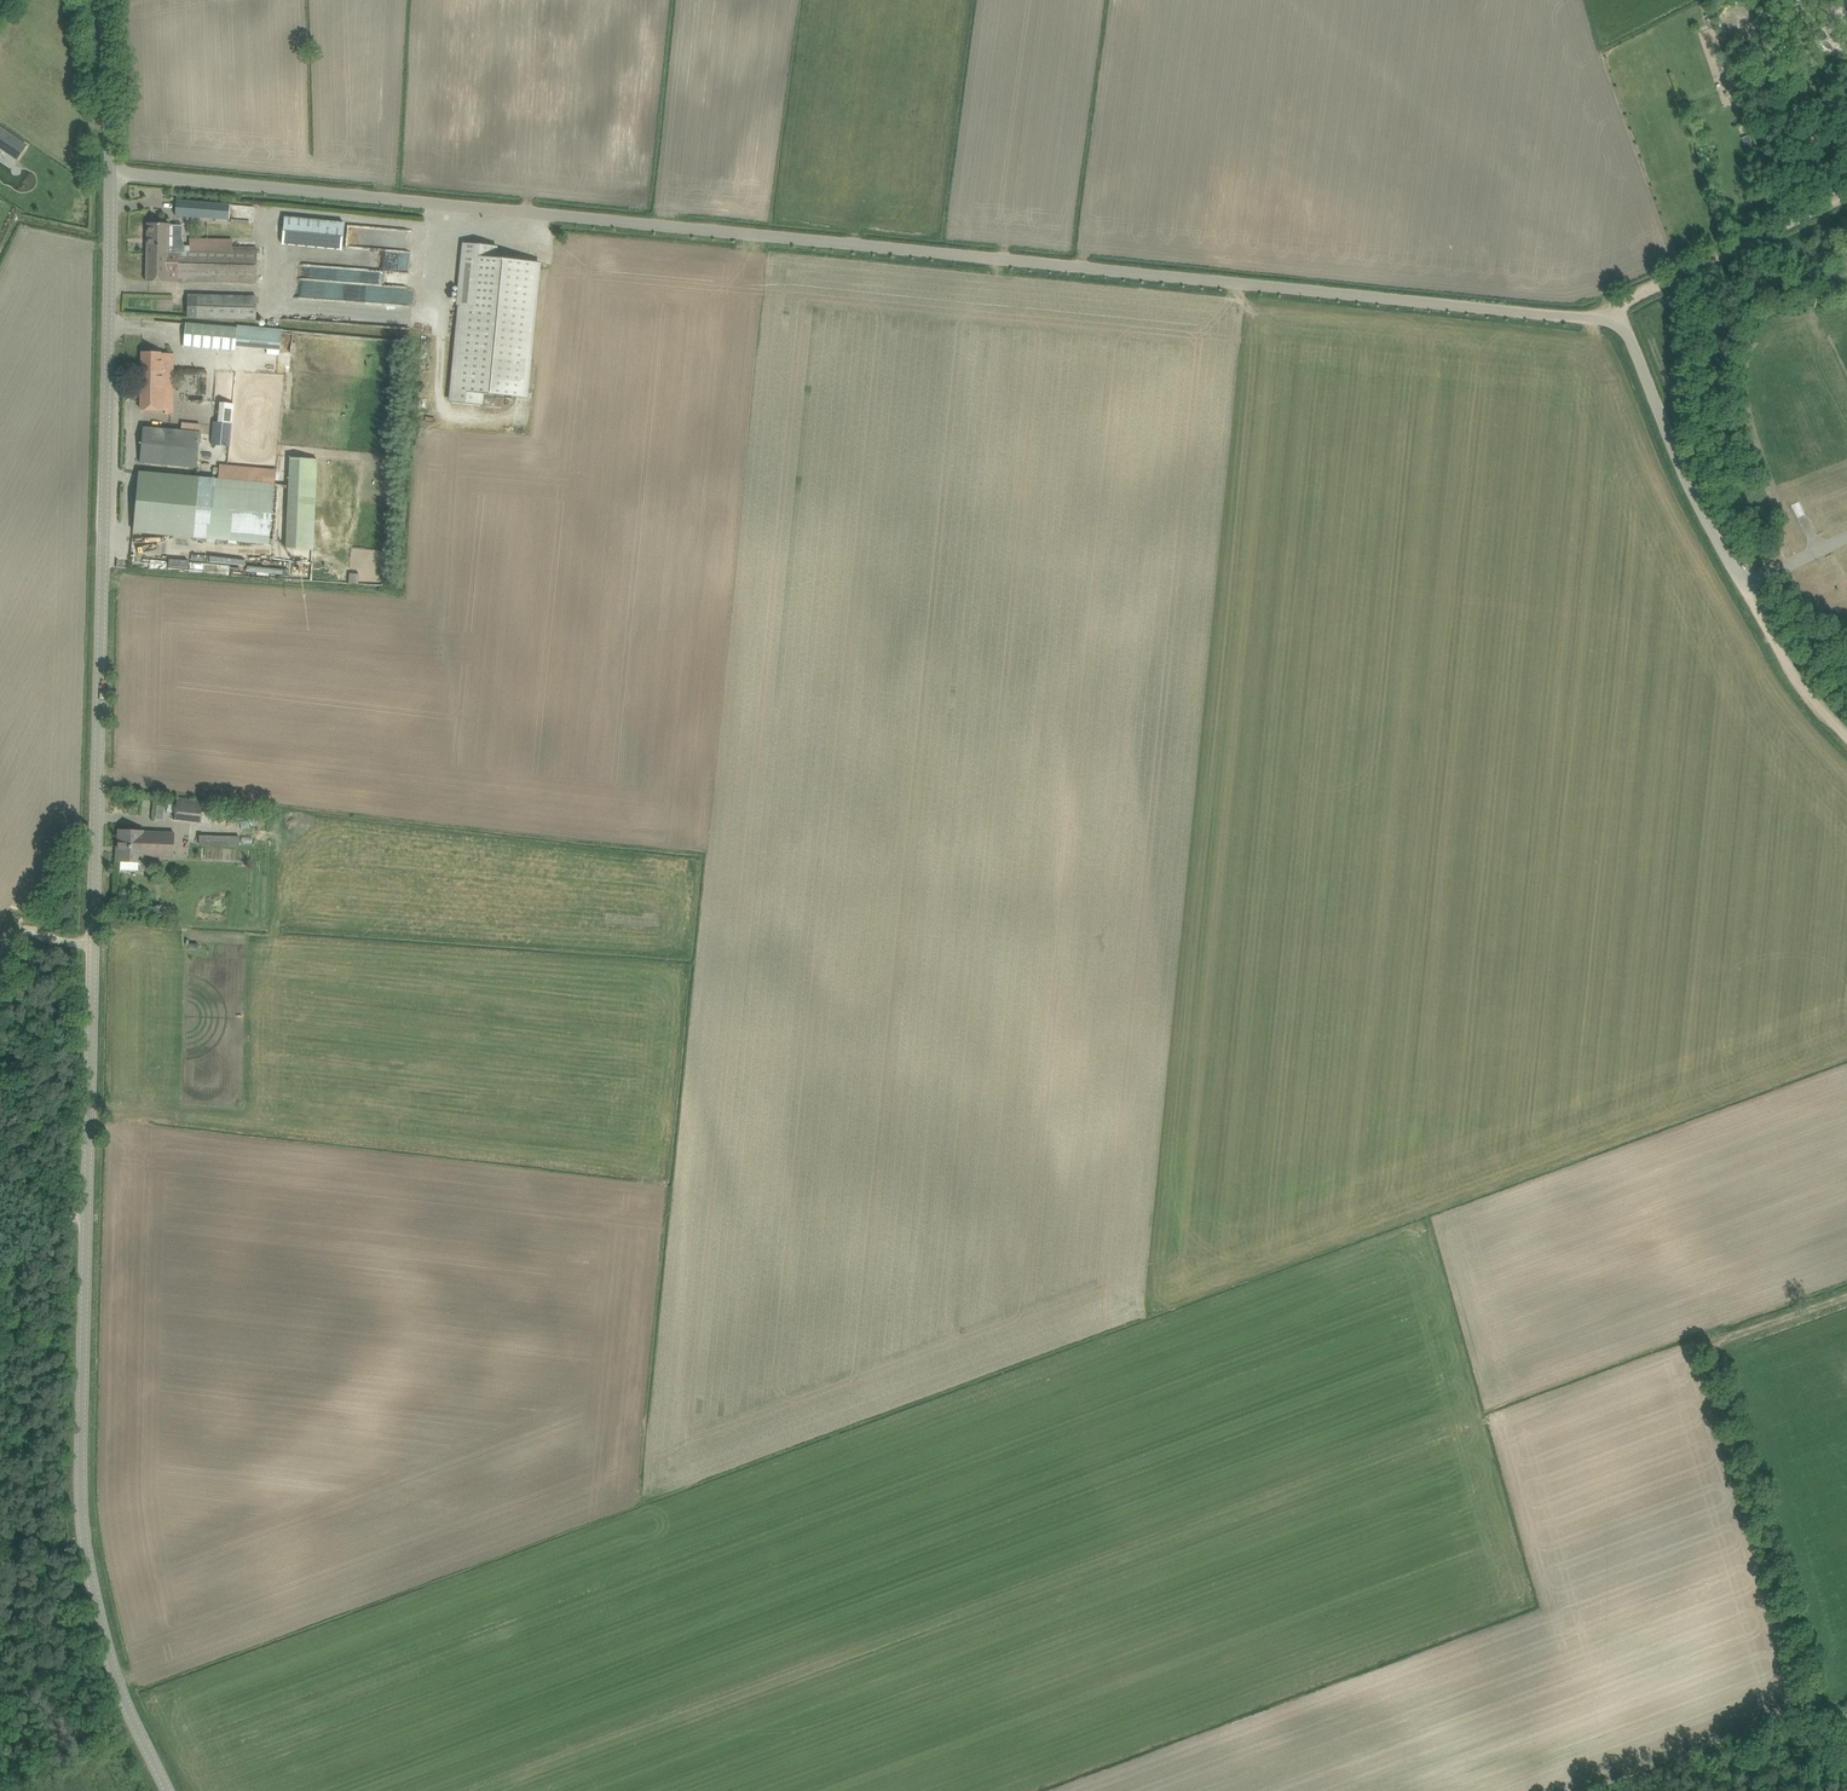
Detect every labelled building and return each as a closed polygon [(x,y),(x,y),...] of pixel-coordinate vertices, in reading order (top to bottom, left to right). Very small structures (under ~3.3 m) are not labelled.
[(1741,95),(1734,98),(1738,108),(1744,106),(1741,95)] [(0,126),(0,147),(17,159),(27,145),(0,126)] [(1751,142),(1744,145),(1747,152),(1754,149),(1751,142)] [(55,215),(70,185),(0,151),(0,188),(55,215)] [(177,200),(176,215),(229,219),(230,204),(177,200)] [(285,217),(282,244),(342,249),(344,223),(285,217)] [(148,223),(146,281),(183,282),(183,281),(257,283),(257,247),(233,247),(233,239),(190,238),(190,246),(169,245),(170,224),(148,223)] [(345,267),(407,271),(409,252),(384,250),(386,227),(348,225),(345,267)] [(458,305),(449,401),(483,404),(484,394),(529,398),(541,262),(497,258),(498,245),(463,242),(457,305),(458,305)] [(418,286),(336,281),(337,265),(302,263),(301,278),(297,277),(296,298),(417,305),(418,286)] [(188,295),(188,317),(256,318),(256,296),(188,295)] [(186,322),(184,348),(235,352),(237,326),(186,322)] [(421,350),(434,351),(435,334),(421,333),(421,350)] [(173,372),(174,353),(162,353),(162,352),(142,351),(142,371),(166,371),(173,372)] [(173,414),(173,372),(166,371),(142,371),(141,410),(165,410),(165,414),(173,414)] [(229,446),(231,423),(217,422),(214,421),(212,444),(229,446)] [(140,462),(197,467),(201,424),(182,422),(181,430),(143,427),(140,462)] [(286,548),(314,549),(317,460),(290,458),(286,548)] [(219,465),(218,479),(275,485),(277,470),(219,465)] [(190,494),(191,476),(135,472),(132,517),(159,518),(159,515),(169,515),(170,501),(177,502),(178,494),(190,494)] [(178,797),(175,820),(201,823),(204,800),(178,797)] [(119,830),(119,845),(118,861),(120,861),(120,870),(139,870),(139,861),(145,862),(145,855),(174,857),(175,833),(143,831),(119,830)] [(201,845),(240,846),(240,836),(202,835),(201,845)] [(163,904),(151,907),(154,917),(165,915),(163,904)]
